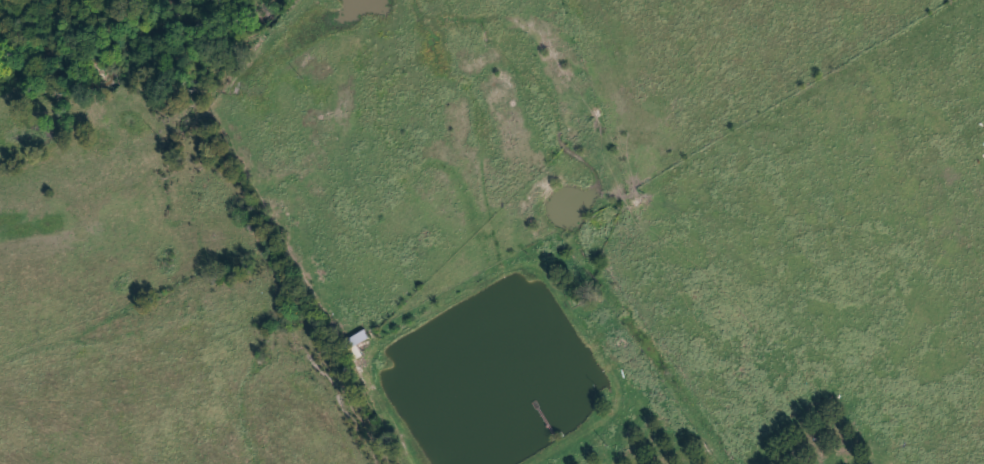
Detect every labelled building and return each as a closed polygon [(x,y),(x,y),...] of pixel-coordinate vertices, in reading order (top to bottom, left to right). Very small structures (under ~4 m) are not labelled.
[(349,363),(338,343),(364,329),(369,338),(356,345),(362,356),(349,363)]
